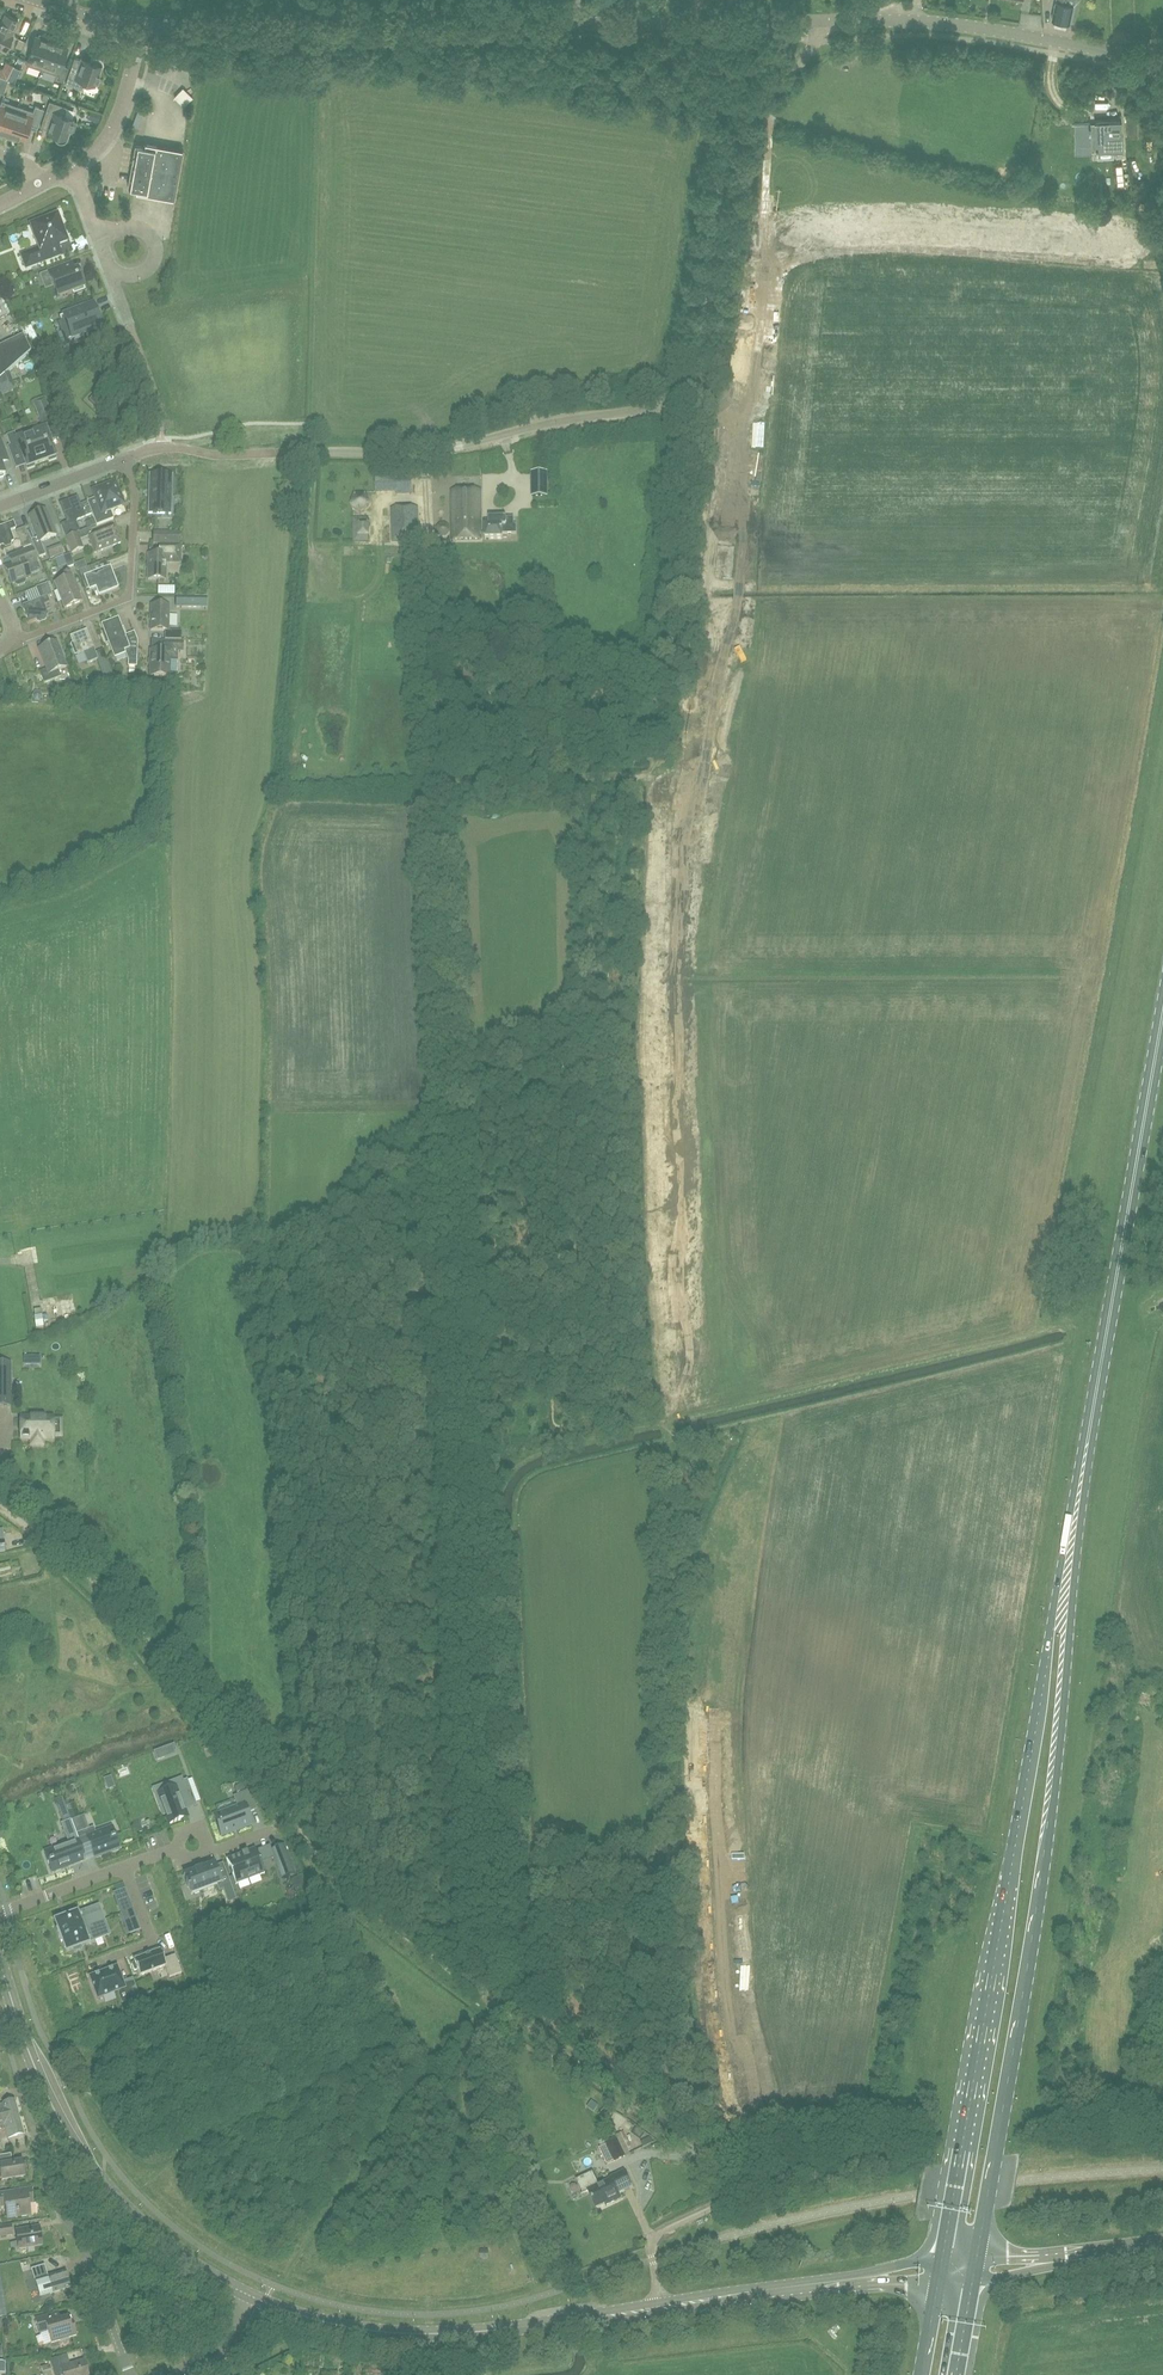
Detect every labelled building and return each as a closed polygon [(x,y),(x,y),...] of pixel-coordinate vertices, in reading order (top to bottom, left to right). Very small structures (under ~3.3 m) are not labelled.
[(1052,20),(1070,23),(1073,6),(1068,5),(1069,0),(1056,0),(1052,20)] [(2,20),(0,25),(0,48),(2,49),(6,51),(13,36),(11,35),(18,20),(5,15),(2,20)] [(42,70),(53,38),(42,35),(41,38),(36,36),(26,64),(42,70)] [(12,46),(18,49),(21,40),(15,37),(12,46)] [(63,42),(53,38),(42,70),(58,75),(57,79),(63,81),(68,67),(61,65),(68,47),(62,45),(63,42)] [(804,43),(793,54),(799,61),(811,50),(804,43)] [(97,81),(103,65),(103,64),(103,62),(102,60),(101,59),(100,57),(98,57),(97,56),(95,56),(93,57),(92,58),(90,59),(90,61),(88,60),(88,62),(74,57),(65,83),(83,89),(86,81),(95,84),(96,80),(97,81)] [(20,70),(14,67),(8,80),(14,83),(20,70)] [(3,94),(8,80),(2,78),(1,78),(0,81),(0,93),(2,93),(3,94)] [(180,106),(190,95),(179,85),(169,95),(180,106)] [(18,106),(2,101),(0,106),(0,135),(2,136),(7,138),(18,106)] [(74,131),(77,122),(72,121),(73,118),(64,115),(67,107),(49,101),(40,127),(54,131),(53,133),(55,134),(54,135),(54,137),(55,139),(56,140),(57,141),(59,142),(61,143),(62,143),(64,142),(66,141),(67,140),(68,138),(70,130),(74,131)] [(33,112),(18,106),(7,138),(18,141),(18,139),(24,140),(30,124),(37,127),(44,109),(35,106),(33,112)] [(138,135),(144,135),(136,198),(171,203),(180,140),(183,114),(142,109),(138,135)] [(1137,111),(1126,111),(1126,118),(1128,138),(1138,137),(1137,111)] [(1076,146),(1091,146),(1091,144),(1097,144),(1097,149),(1122,148),(1121,122),(1096,123),(1096,126),(1090,126),(1090,123),(1075,124),(1076,146)] [(48,219),(30,226),(38,248),(20,254),(26,269),(61,255),(58,246),(67,243),(60,225),(62,225),(58,214),(48,217),(48,219)] [(71,263),(39,275),(45,290),(53,287),(54,290),(57,289),(60,298),(73,293),(73,295),(85,291),(77,269),(74,271),(71,263)] [(101,332),(95,316),(91,317),(88,309),(85,311),(82,303),(69,308),(71,313),(59,317),(68,341),(88,333),(90,336),(101,332)] [(2,377),(30,351),(23,336),(2,346),(0,347),(0,379),(2,377)] [(95,407),(104,397),(98,391),(88,401),(95,407)] [(45,398),(34,402),(40,420),(51,416),(45,398)] [(46,428),(31,434),(41,462),(48,459),(49,461),(57,459),(52,446),(51,443),(46,428)] [(41,462),(31,434),(17,439),(14,432),(6,435),(14,456),(21,453),(27,469),(35,466),(34,464),(41,462)] [(171,513),(172,475),(149,474),(148,513),(171,513)] [(395,493),(410,493),(410,477),(395,477),(395,493)] [(94,491),(96,497),(87,501),(96,525),(113,518),(110,508),(123,503),(117,490),(118,487),(117,484),(112,482),(108,483),(107,485),(94,491)] [(532,494),(547,493),(546,484),(532,484),(532,494)] [(480,491),(451,491),(452,540),(480,539),(480,491)] [(77,497),(60,504),(67,522),(61,525),(65,537),(78,532),(79,532),(76,526),(74,521),(84,517),(77,497)] [(391,541),(418,540),(418,507),(391,508),(391,541)] [(39,557),(40,557),(42,563),(47,561),(44,555),(46,554),(41,541),(57,535),(52,524),(50,525),(44,510),(29,516),(37,538),(31,540),(39,557)] [(502,534),(516,534),(516,525),(514,526),(514,518),(489,519),(489,521),(485,522),(485,539),(502,539),(502,534)] [(15,528),(13,522),(2,526),(0,527),(0,546),(2,545),(14,541),(10,530),(15,528)] [(120,543),(114,526),(89,536),(95,553),(120,543)] [(16,530),(23,548),(31,545),(25,527),(16,530)] [(84,548),(81,539),(78,532),(65,537),(71,553),(84,548)] [(153,532),(152,544),(180,545),(180,532),(153,532)] [(181,545),(180,545),(152,544),(160,544),(159,554),(149,554),(148,579),(165,580),(166,563),(172,563),(172,555),(181,555),(181,545)] [(35,563),(34,563),(36,562),(31,548),(6,557),(6,558),(9,566),(4,567),(11,585),(15,583),(15,585),(18,586),(25,584),(26,581),(25,579),(31,577),(27,566),(35,563)] [(716,552),(714,577),(731,578),(733,553),(716,552)] [(63,556),(67,567),(74,565),(70,553),(63,556)] [(50,567),(58,560),(54,555),(46,562),(50,567)] [(118,587),(108,559),(78,571),(81,577),(80,577),(84,586),(85,591),(96,587),(99,595),(118,587)] [(65,608),(82,602),(70,571),(63,573),(65,579),(55,583),(65,608)] [(44,604),(50,602),(48,596),(52,595),(47,583),(35,587),(40,599),(22,605),(29,622),(35,620),(38,622),(46,619),(47,615),(48,615),(44,604)] [(31,586),(10,596),(13,602),(23,598),(25,603),(37,597),(31,586)] [(181,639),(182,630),(168,630),(169,605),(151,605),(150,630),(165,630),(165,639),(181,639)] [(130,648),(125,635),(118,617),(102,624),(115,657),(126,653),(125,650),(130,648)] [(70,636),(73,643),(70,644),(75,655),(77,654),(78,656),(88,652),(92,662),(98,659),(87,630),(70,636)] [(44,683),(52,680),(61,677),(58,670),(66,667),(62,656),(60,657),(54,642),(39,648),(47,668),(40,671),(44,683)] [(183,651),(183,642),(163,642),(163,650),(150,650),(149,676),(170,677),(170,659),(177,659),(177,651),(183,651)] [(136,666),(137,652),(129,652),(129,660),(128,665),(136,666)] [(107,659),(98,663),(104,679),(113,675),(107,659)] [(75,1274),(77,1281),(87,1279),(85,1272),(75,1274)] [(4,1377),(10,1377),(10,1362),(0,1362),(0,1391),(4,1391),(4,1377)] [(21,1417),(21,1440),(31,1440),(31,1446),(43,1445),(43,1439),(54,1439),(53,1417),(21,1417)] [(176,1751),(174,1744),(154,1752),(162,1749),(164,1756),(175,1752),(176,1751)] [(196,1803),(187,1779),(175,1784),(176,1787),(157,1793),(168,1824),(188,1817),(184,1808),(196,1803)] [(251,1825),(246,1813),(256,1810),(253,1802),(246,1792),(234,1797),(237,1806),(215,1814),(220,1826),(219,1826),(222,1835),(251,1825)] [(52,1872),(82,1861),(74,1838),(77,1837),(70,1820),(61,1823),(68,1843),(51,1849),(52,1852),(45,1855),(52,1872)] [(85,1832),(81,1820),(72,1823),(76,1835),(85,1832)] [(119,1847),(112,1829),(104,1832),(103,1830),(86,1836),(94,1857),(119,1847)] [(295,1873),(284,1845),(270,1850),(281,1878),(295,1873)] [(264,1873),(255,1849),(226,1859),(235,1884),(264,1873)] [(221,1883),(214,1864),(184,1875),(186,1882),(185,1883),(187,1887),(188,1887),(191,1894),(221,1883)] [(119,1904),(122,1913),(133,1909),(130,1900),(119,1904)] [(136,1916),(133,1909),(122,1913),(125,1920),(136,1916)] [(60,1936),(105,1919),(101,1910),(80,1918),(78,1912),(69,1915),(68,1912),(60,1915),(61,1918),(55,1920),(59,1930),(58,1930),(60,1936)] [(89,1943),(87,1936),(108,1928),(105,1919),(60,1936),(62,1942),(63,1941),(67,1951),(73,1949),(74,1952),(82,1949),(81,1946),(89,1943)] [(118,1919),(111,1922),(117,1938),(124,1936),(118,1919)] [(181,1973),(175,1955),(163,1959),(160,1951),(133,1960),(134,1963),(131,1964),(134,1971),(137,1970),(139,1976),(165,1967),(169,1978),(181,1973)] [(122,1982),(116,1967),(89,1977),(97,1999),(124,1989),(129,2001),(139,1997),(132,1978),(122,1982)] [(175,1983),(191,1979),(189,1974),(174,1978),(175,1983)] [(2,2103),(0,2104),(0,2121),(7,2119),(7,2120),(18,2117),(14,2100),(2,2103)] [(18,2117),(7,2120),(7,2119),(0,2121),(0,2128),(2,2128),(4,2127),(7,2138),(23,2134),(18,2117)] [(607,2143),(616,2160),(623,2157),(615,2139),(607,2143)] [(2,2155),(0,2156),(0,2171),(1,2180),(2,2180),(24,2176),(22,2160),(7,2163),(6,2155),(2,2155)] [(535,2173),(540,2185),(558,2177),(552,2165),(535,2173)] [(610,2178),(610,2179),(598,2184),(592,2171),(575,2179),(582,2193),(588,2190),(596,2206),(611,2199),(613,2202),(620,2198),(617,2192),(630,2185),(623,2171),(610,2178)] [(32,2202),(30,2188),(2,2193),(0,2193),(0,2202),(2,2202),(4,2201),(7,2219),(30,2215),(28,2202),(32,2202)] [(11,2225),(2,2226),(0,2227),(0,2236),(2,2236),(13,2234),(11,2225)] [(18,2248),(42,2245),(39,2227),(15,2231),(18,2248)] [(31,2275),(31,2277),(29,2277),(30,2282),(33,2282),(36,2292),(50,2288),(51,2293),(70,2287),(65,2272),(44,2278),(42,2271),(31,2275)] [(58,2312),(35,2319),(40,2333),(48,2331),(51,2343),(76,2336),(71,2317),(60,2320),(58,2312)] [(53,2359),(50,2359),(54,2374),(88,2374),(83,2360),(69,2364),(67,2354),(53,2359)] [(50,2370),(48,2364),(41,2366),(42,2372),(43,2374),(51,2374),(50,2370)]
